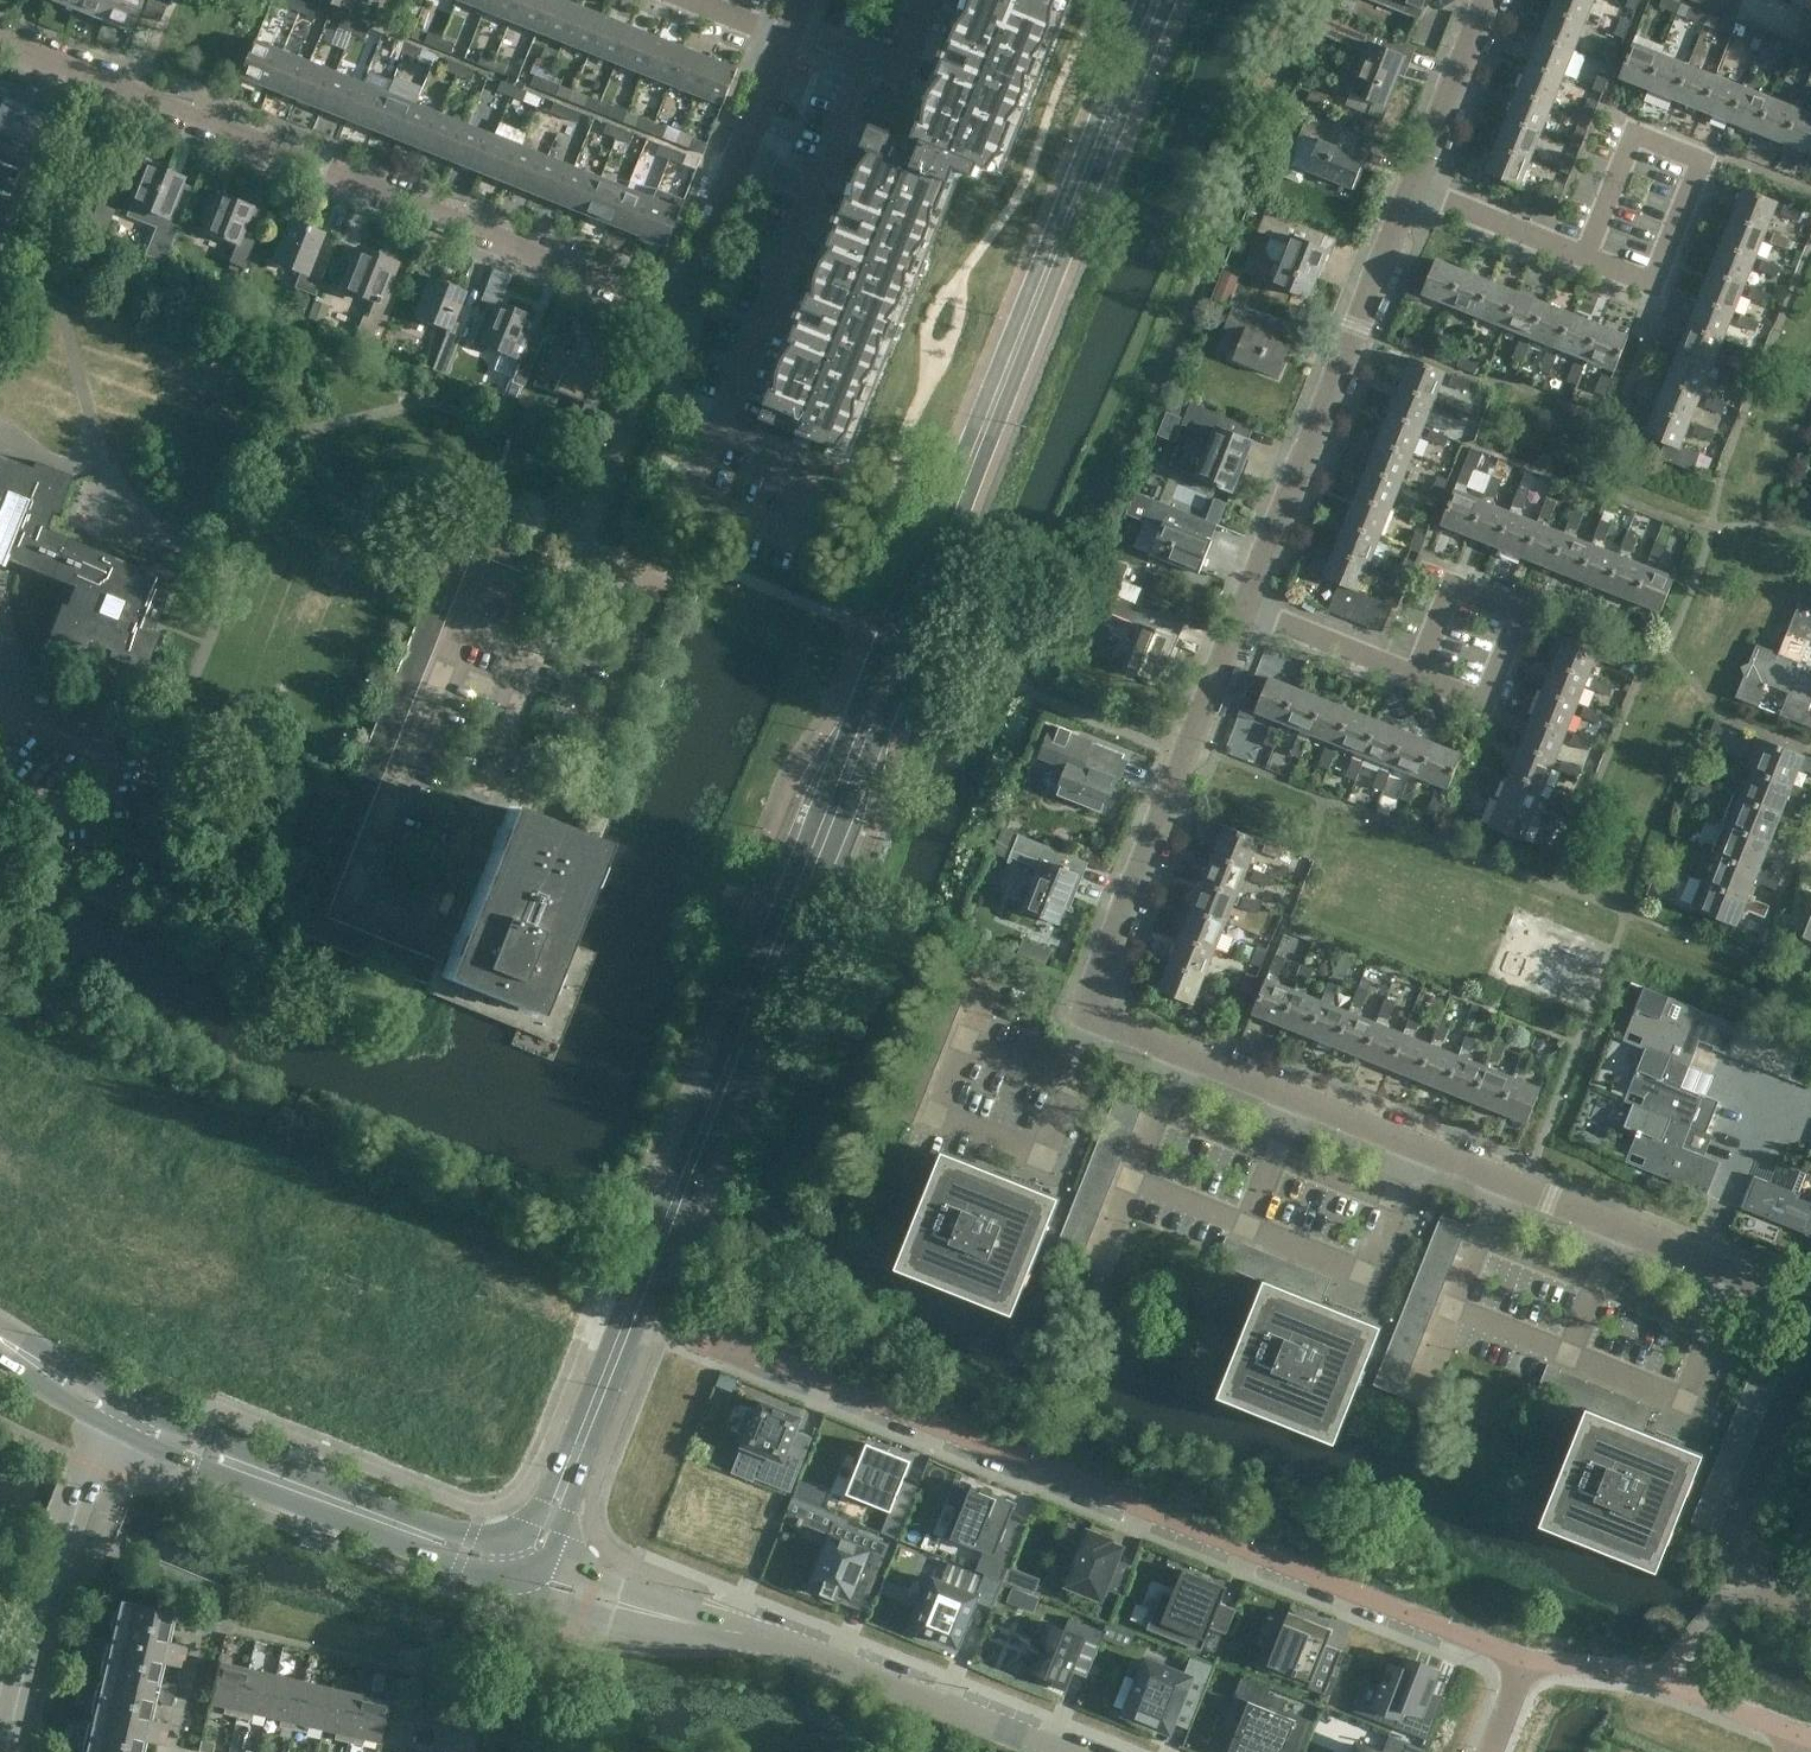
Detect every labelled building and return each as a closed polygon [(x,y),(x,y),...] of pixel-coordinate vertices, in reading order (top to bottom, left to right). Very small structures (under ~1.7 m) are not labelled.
[(80,0),(52,0),(76,10),(80,0)] [(111,0),(80,0),(76,10),(103,20),(111,0)] [(103,20),(130,32),(143,0),(111,0),(103,20)] [(167,0),(148,0),(142,15),(159,21),(167,0)] [(298,0),(290,0),(288,7),(300,12),(304,2),(298,0)] [(352,11),(357,0),(324,0),(352,11)] [(489,0),(462,0),(485,9),(489,0)] [(520,0),(489,0),(485,9),(512,20),(520,0)] [(550,0),(520,0),(512,20),(538,31),(550,0)] [(579,5),(566,0),(550,0),(538,31),(565,41),(579,5)] [(957,185),(971,190),(981,165),(999,172),(1000,172),(1003,173),(1010,157),(1071,0),(1070,0),(963,0),(924,100),(892,86),(867,148),(864,147),(815,270),(762,402),(769,405),(763,419),(847,452),(847,451),(850,452),(896,338),(957,185)] [(1422,19),(1429,0),(1372,0),(1422,19)] [(1594,0),(1555,0),(1552,8),(1586,22),(1594,0)] [(1636,11),(1640,0),(1629,0),(1626,7),(1636,11)] [(1678,14),(1682,4),(1672,0),(1663,0),(1660,7),(1678,14)] [(1727,0),(1712,0),(1709,7),(1722,12),(1727,0)] [(1742,0),(1727,0),(1722,12),(1736,18),(1742,0)] [(1794,2),(1810,9),(1810,0),(1795,0),(1794,2)] [(313,17),(317,7),(304,2),(300,12),(313,17)] [(591,52),(605,16),(579,5),(565,41),(591,52)] [(1575,49),(1586,22),(1552,8),(1541,36),(1575,49)] [(1705,25),(1709,15),(1692,8),(1688,18),(1705,25)] [(1408,53),(1414,56),(1417,47),(1328,10),(1319,33),(1367,52),(1351,92),(1385,105),(1379,121),(1380,121),(1399,75),(1408,53)] [(1810,33),(1810,14),(1808,13),(1802,30),(1810,33)] [(618,62),(632,27),(605,16),(591,52),(618,62)] [(1615,34),(1625,38),(1632,21),(1622,17),(1615,34)] [(357,23),(344,18),(340,28),(353,33),(357,23)] [(1733,36),(1736,26),(1719,19),(1715,29),(1733,36)] [(366,38),(370,28),(357,23),(353,33),(366,38)] [(1762,40),(1766,31),(1766,30),(1749,23),(1745,33),(1762,40)] [(644,73),(658,37),(632,27),(618,62),(644,73)] [(430,33),(426,41),(426,42),(439,48),(443,38),(430,33)] [(1772,44),(1790,51),(1794,41),(1776,34),(1772,44)] [(1564,77),(1575,49),(1541,36),(1530,63),(1564,77)] [(671,84),(685,48),(658,37),(644,73),(671,84)] [(456,43),(443,38),(439,48),(452,53),(456,43)] [(1648,89),(1661,55),(1634,44),(1636,39),(1635,38),(1620,77),(1648,89)] [(410,44),(397,39),(393,49),(406,54),(410,44)] [(270,87),(284,51),(257,41),(243,77),(270,87)] [(419,59),(423,50),(410,44),(406,54),(419,59)] [(1604,61),(1614,66),(1621,48),(1611,44),(1604,61)] [(1804,45),(1800,55),(1810,59),(1810,47),(1804,45)] [(697,94),(711,58),(685,48),(671,84),(697,94)] [(296,98),(310,62),(284,51),(270,87),(296,98)] [(492,69),(496,59),(483,54),(479,64),(492,69)] [(1675,99),(1689,66),(1661,55),(1648,89),(1675,99)] [(738,69),(711,58),(697,94),(724,105),(738,69)] [(508,64),(496,59),(492,69),(505,74),(508,64)] [(463,66),(450,61),(446,70),(459,75),(463,66)] [(323,108),(337,72),(310,62),(296,98),(323,108)] [(1553,104),(1564,77),(1530,63),(1519,91),(1553,104)] [(472,80),(476,71),(463,66),(459,75),(472,80)] [(1702,110),(1716,76),(1689,66),(1675,99),(1702,110)] [(349,119),(363,83),(337,72),(323,108),(349,119)] [(1593,89),(1603,93),(1610,76),(1600,72),(1593,89)] [(548,80),(535,75),(532,85),(545,90),(548,80)] [(1730,121),(1743,87),(1716,76),(1702,110),(1730,121)] [(561,85),(548,80),(545,90),(558,95),(561,85)] [(516,86),(503,81),(499,91),(512,96),(516,86)] [(376,130),(390,94),(363,83),(349,119),(376,130)] [(525,101),(529,91),(516,86),(512,96),(525,101)] [(1757,132),(1771,98),(1743,87),(1730,121),(1757,132)] [(1542,131),(1553,104),(1519,91),(1508,118),(1542,131)] [(402,140),(416,104),(390,94),(376,130),(402,140)] [(602,102),(601,102),(589,96),(585,106),(598,111),(602,102)] [(1785,143),(1798,109),(1771,98),(1757,132),(1785,143)] [(1583,116),(1592,120),(1599,103),(1589,99),(1583,116)] [(614,107),(602,102),(598,111),(611,116),(614,107)] [(569,108),(556,103),(552,112),(565,117),(569,108)] [(429,151),(443,115),(416,104),(402,140),(429,151)] [(0,108),(0,162),(19,170),(8,196),(10,196),(22,201),(47,144),(33,139),(40,122),(1,106),(0,108)] [(578,123),(582,113),(569,108),(565,117),(578,123)] [(1798,109),(1785,143),(1810,153),(1810,114),(1798,109)] [(455,161),(469,125),(443,115),(429,151),(455,161)] [(1354,187),(1366,158),(1355,154),(1362,136),(1309,115),(1301,134),(1319,141),(1307,170),(1331,180),(1329,185),(1338,189),(1340,184),(1355,190),(1356,188),(1354,187)] [(651,132),(654,123),(641,118),(637,127),(651,132)] [(1531,159),(1542,131),(1508,118),(1497,145),(1531,159)] [(667,128),(654,123),(651,132),(664,137),(667,128)] [(622,129),(609,124),(605,133),(618,138),(622,129)] [(481,172),(496,136),(469,125),(455,161),(481,172)] [(1578,126),(1572,143),(1582,147),(1588,130),(1578,126)] [(631,143),(635,134),(622,129),(618,138),(631,143)] [(508,182),(522,146),(496,136),(481,172),(508,182)] [(708,144),(707,143),(695,139),(691,148),(704,153),(708,144)] [(658,154),(665,157),(671,159),(675,150),(662,145),(658,154)] [(1520,187),(1531,159),(1497,145),(1486,174),(1520,187)] [(534,193),(549,157),(522,146),(508,182),(534,193)] [(684,164),(687,157),(688,155),(675,150),(671,159),(684,164)] [(1578,157),(1577,157),(1568,154),(1561,171),(1571,175),(1578,157)] [(561,203),(575,167),(549,157),(534,193),(561,203)] [(163,263),(195,183),(194,183),(187,200),(175,195),(182,178),(162,170),(163,169),(162,168),(161,170),(141,162),(140,164),(146,166),(131,204),(161,216),(151,241),(149,240),(143,255),(163,263)] [(1289,164),(1284,177),(1300,183),(1305,170),(1289,164)] [(587,214),(602,178),(575,167),(561,203),(587,214)] [(614,224),(628,189),(602,178),(587,214),(614,224)] [(1550,198),(1560,202),(1566,185),(1556,181),(1550,198)] [(1745,188),(1733,216),(1767,230),(1779,202),(1745,188)] [(640,235),(655,199),(628,189),(614,224),(640,235)] [(658,189),(655,199),(640,235),(666,245),(666,246),(667,246),(686,200),(658,189)] [(8,196),(0,192),(0,222),(10,196),(8,196)] [(243,268),(264,217),(251,211),(253,206),(217,192),(201,232),(235,245),(229,262),(243,268)] [(22,201),(10,196),(0,222),(0,223),(14,229),(24,202),(22,201)] [(1803,212),(1786,205),(1782,215),(1800,222),(1803,212)] [(1309,299),(1325,261),(1329,250),(1316,245),(1321,233),(1330,236),(1331,235),(1268,210),(1259,232),(1272,237),(1267,248),(1272,259),(1283,263),(1275,285),(1309,299)] [(1756,257),(1767,230),(1733,216),(1722,244),(1756,257)] [(314,296),(327,262),(328,260),(315,255),(323,234),(288,220),(272,260),(300,271),(293,287),(314,296)] [(1792,240),(1775,232),(1771,242),(1789,249),(1792,240)] [(1745,285),(1756,257),(1722,244),(1711,271),(1745,285)] [(358,249),(349,272),(343,288),(374,301),(367,317),(375,320),(366,342),(358,339),(358,340),(375,347),(401,282),(388,277),(394,263),(358,249)] [(1782,267),(1764,259),(1760,269),(1777,277),(1782,267)] [(1451,305),(1464,271),(1436,260),(1432,269),(1419,264),(1406,297),(1421,303),(1424,294),(1451,305)] [(1478,316),(1492,282),(1464,271),(1451,305),(1478,316)] [(1734,312),(1745,285),(1711,271),(1701,298),(1734,312)] [(421,366),(446,375),(472,309),(471,308),(467,317),(455,312),(464,291),(418,272),(417,274),(428,278),(408,328),(409,329),(414,318),(446,331),(431,368),(422,365),(421,366)] [(1505,327),(1519,293),(1492,282),(1478,316),(1505,327)] [(1219,284),(1214,298),(1229,304),(1234,290),(1219,284)] [(1771,294),(1753,287),(1749,297),(1767,304),(1771,294)] [(1533,338),(1546,304),(1519,293),(1505,327),(1533,338)] [(1723,339),(1734,312),(1701,298),(1690,326),(1723,339)] [(1561,349),(1575,315),(1546,304),(1533,338),(1561,349)] [(541,342),(540,342),(527,337),(535,319),(499,305),(484,344),(518,358),(509,380),(523,386),(541,342)] [(1296,333),(1234,308),(1225,330),(1243,338),(1235,360),(1278,377),(1291,346),(1277,341),(1282,329),(1296,334),(1296,333)] [(1759,321),(1742,314),(1738,324),(1756,331),(1759,321)] [(1588,360),(1601,326),(1575,315),(1561,349),(1588,360)] [(1629,337),(1601,326),(1588,360),(1616,371),(1629,337)] [(1712,367),(1723,339),(1690,326),(1679,353),(1712,367)] [(1407,334),(1403,343),(1420,351),(1424,341),(1407,334)] [(596,407),(607,380),(594,375),(606,347),(576,336),(561,373),(588,384),(581,401),(596,407)] [(1523,363),(1530,345),(1521,342),(1513,359),(1523,363)] [(1749,349),(1731,342),(1727,352),(1744,359),(1749,349)] [(1435,345),(1431,355),(1448,362),(1452,352),(1435,345)] [(1551,374),(1558,356),(1548,352),(1541,370),(1551,374)] [(1701,394),(1712,367),(1679,353),(1668,380),(1701,394)] [(1462,356),(1458,366),(1475,373),(1479,363),(1462,356)] [(1413,358),(1401,386),(1435,399),(1446,371),(1413,358)] [(1578,385),(1585,367),(1575,363),(1568,381),(1578,385)] [(1737,376),(1720,369),(1716,379),(1734,386),(1737,376)] [(1471,381),(1454,374),(1450,384),(1467,391),(1471,381)] [(1606,396),(1612,378),(1603,374),(1596,392),(1606,396)] [(1690,421),(1701,394),(1668,380),(1657,408),(1690,421)] [(1180,384),(1176,395),(1184,398),(1188,387),(1180,384)] [(1424,427),(1435,399),(1401,386),(1391,413),(1424,427)] [(1197,405),(1192,403),(1177,397),(1169,417),(1183,423),(1181,428),(1182,428),(1184,425),(1213,437),(1198,476),(1185,471),(1184,472),(1197,477),(1219,485),(1218,487),(1224,489),(1225,487),(1233,490),(1252,442),(1239,437),(1244,425),(1245,425),(1245,424),(1197,405)] [(1727,404),(1709,397),(1705,406),(1723,413),(1727,404)] [(1460,409),(1443,402),(1439,412),(1456,419),(1460,409)] [(1681,445),(1690,421),(1657,408),(1645,436),(1665,443),(1659,458),(1693,471),(1700,453),(1681,445)] [(1413,454),(1424,427),(1391,413),(1380,440),(1413,454)] [(1712,441),(1716,431),(1698,424),(1694,434),(1712,441)] [(1449,437),(1432,430),(1428,439),(1445,446),(1449,437)] [(1402,481),(1413,454),(1380,440),(1369,468),(1402,481)] [(6,551),(4,558),(6,559),(6,557),(64,580),(64,581),(75,585),(67,606),(60,603),(60,605),(62,606),(49,639),(46,638),(46,640),(83,655),(89,641),(109,649),(107,656),(108,657),(109,654),(142,668),(141,670),(144,671),(161,626),(151,623),(153,619),(154,620),(158,608),(158,607),(171,574),(174,575),(174,573),(136,558),(131,571),(111,563),(113,557),(111,556),(110,559),(53,536),(53,535),(42,531),(50,510),(57,513),(57,511),(55,510),(68,477),(71,478),(72,476),(34,461),(29,474),(8,465),(10,459),(9,459),(8,461),(0,458),(0,548),(6,551)] [(1465,465),(1458,483),(1467,487),(1474,469),(1465,465)] [(1391,509),(1402,481),(1369,468),(1358,495),(1391,509)] [(1449,481),(1448,480),(1439,476),(1432,494),(1442,498),(1449,481)] [(1493,476),(1486,494),(1495,498),(1502,480),(1493,476)] [(1520,487),(1513,505),(1523,509),(1530,491),(1520,487)] [(1469,535),(1483,501),(1455,490),(1441,524),(1469,535)] [(1381,536),(1391,509),(1358,495),(1347,522),(1381,536)] [(1547,498),(1540,516),(1550,520),(1557,502),(1547,498)] [(1218,527),(1219,525),(1197,516),(1153,499),(1145,520),(1162,527),(1151,554),(1200,573),(1213,541),(1199,536),(1205,521),(1218,527)] [(1497,546),(1510,512),(1483,501),(1469,535),(1497,546)] [(1431,525),(1438,508),(1428,504),(1421,521),(1431,525)] [(1575,509),(1568,526),(1577,531),(1584,513),(1575,509)] [(1524,557),(1537,523),(1510,512),(1497,546),(1524,557)] [(1602,520),(1595,537),(1605,542),(1612,524),(1602,520)] [(1370,563),(1381,536),(1347,522),(1336,550),(1370,563)] [(1551,568),(1565,534),(1537,523),(1524,557),(1551,568)] [(488,559),(498,535),(484,529),(481,536),(475,552),(474,553),(476,554),(477,553),(487,558),(487,559),(488,559)] [(1427,535),(1426,535),(1417,531),(1410,549),(1420,553),(1427,535)] [(1629,531),(1622,548),(1632,552),(1639,535),(1629,531)] [(780,533),(769,560),(792,569),(803,543),(780,533)] [(1579,579),(1592,545),(1565,534),(1551,568),(1579,579)] [(502,564),(511,540),(498,535),(488,559),(490,560),(490,559),(501,563),(500,564),(502,564)] [(515,570),(525,545),(511,540),(502,564),(503,565),(503,564),(514,568),(514,569),(515,570)] [(474,553),(475,552),(448,541),(442,555),(467,565),(467,563),(466,563),(471,552),(471,553),(472,552),(474,553)] [(1657,542),(1650,559),(1660,563),(1667,546),(1657,542)] [(528,575),(538,551),(525,545),(515,570),(516,570),(517,569),(527,573),(527,574),(528,575)] [(1606,590),(1620,556),(1592,545),(1579,579),(1606,590)] [(1359,592),(1370,563),(1336,550),(1324,578),(1340,584),(1353,589),(1359,592)] [(552,556),(551,556),(538,551),(528,575),(530,575),(541,579),(540,580),(543,581),(552,556)] [(466,566),(467,565),(442,555),(437,568),(462,578),(462,577),(461,576),(465,566),(466,566)] [(1633,601),(1647,567),(1620,556),(1606,590),(1633,601)] [(1409,580),(1416,563),(1406,559),(1399,576),(1409,580)] [(1675,578),(1647,567),(1633,601),(1662,612),(1675,578)] [(461,579),(462,578),(437,568),(432,581),(456,591),(457,590),(456,589),(460,579),(461,579)] [(1117,596),(1123,580),(1104,572),(1098,588),(1116,595),(1117,596)] [(456,592),(456,591),(432,581),(427,594),(451,604),(452,603),(451,602),(455,592),(456,592)] [(1342,616),(1353,589),(1340,584),(1329,611),(1342,616)] [(1405,590),(1395,586),(1389,604),(1394,605),(1398,608),(1405,590)] [(1168,616),(1116,595),(1098,588),(1091,606),(1109,612),(1140,625),(1123,667),(1157,681),(1165,660),(1169,662),(1170,661),(1166,659),(1175,637),(1161,632),(1168,616)] [(1356,621),(1367,595),(1359,592),(1353,589),(1342,616),(1356,621)] [(451,605),(451,604),(427,594),(422,607),(446,617),(446,616),(446,615),(450,605),(451,605)] [(1369,627),(1380,600),(1367,595),(1356,621),(1369,627)] [(1394,605),(1389,604),(1380,600),(1369,627),(1383,632),(1394,605)] [(1800,602),(1779,653),(1802,662),(1810,642),(1810,643),(1810,606),(1800,602)] [(445,618),(446,617),(422,607),(416,620),(441,630),(441,629),(440,628),(445,618)] [(440,631),(441,630),(416,620),(411,633),(436,643),(436,642),(435,641),(439,631),(440,631)] [(435,644),(436,643),(411,633),(406,646),(430,656),(431,655),(430,654),(434,644),(435,644)] [(1600,648),(1566,635),(1555,663),(1589,676),(1600,648)] [(1779,653),(1757,645),(1750,664),(1741,667),(1745,676),(1736,698),(1760,707),(1768,685),(1790,694),(1791,691),(1796,693),(1794,699),(1810,705),(1810,666),(1802,662),(1779,653)] [(430,657),(430,656),(406,646),(401,659),(425,669),(426,668),(425,667),(429,657),(430,657)] [(1625,658),(1608,651),(1604,660),(1621,667),(1625,658)] [(425,670),(425,669),(401,659),(396,672),(420,682),(420,681),(420,680),(424,670),(425,670)] [(1614,685),(1589,676),(1555,663),(1544,690),(1578,703),(1585,685),(1610,695),(1614,685)] [(419,683),(420,682),(396,672),(390,685),(415,695),(415,694),(414,693),(419,683)] [(1284,722),(1298,689),(1269,678),(1265,687),(1253,682),(1239,715),(1254,720),(1257,712),(1284,722)] [(414,696),(415,695),(390,685),(385,698),(410,708),(410,707),(409,706),(413,696),(414,696)] [(1311,733),(1325,700),(1298,689),(1284,722),(1311,733)] [(1567,731),(1578,703),(1544,690),(1533,717),(1567,731)] [(409,709),(410,708),(385,698),(380,711),(404,721),(405,720),(404,719),(408,709),(409,709)] [(1339,744),(1352,711),(1325,700),(1311,733),(1339,744)] [(1786,701),(1781,715),(1803,725),(1809,710),(1786,701)] [(1603,713),(1585,706),(1582,716),(1599,722),(1603,713)] [(404,722),(404,721),(380,711),(375,724),(399,734),(400,733),(399,732),(403,722),(404,722)] [(1366,755),(1380,722),(1352,711),(1339,744),(1366,755)] [(1556,758),(1567,731),(1533,717),(1522,745),(1556,758)] [(1394,766),(1407,732),(1380,722),(1366,755),(1394,766)] [(399,735),(399,734),(375,724),(370,737),(394,747),(394,746),(398,735),(399,735)] [(1039,756),(1066,767),(1055,794),(1104,813),(1118,778),(1116,777),(1125,754),(1051,725),(1039,756)] [(1274,748),(1281,730),(1272,726),(1265,744),(1274,748)] [(1421,777),(1434,743),(1407,732),(1394,766),(1421,777)] [(1592,740),(1575,734),(1571,743),(1588,750),(1592,740)] [(393,748),(394,747),(370,737),(364,750),(389,760),(389,759),(388,759),(393,748)] [(1302,759),(1309,741),(1299,737),(1292,755),(1302,759)] [(1758,737),(1746,767),(1753,769),(1754,768),(1793,783),(1800,767),(1810,772),(1810,758),(1758,737)] [(1462,754),(1434,743),(1421,777),(1449,788),(1462,754)] [(1545,786),(1556,758),(1522,745),(1511,772),(1545,786)] [(1329,769),(1336,752),(1326,748),(1319,765),(1317,772),(1326,776),(1329,769)] [(1357,780),(1363,763),(1354,759),(1347,776),(1357,780)] [(1581,768),(1564,761),(1560,770),(1577,777),(1581,768)] [(384,773),(359,763),(354,777),(378,786),(379,785),(378,785),(382,774),(383,774),(384,773)] [(1793,783),(1754,768),(1753,769),(1746,767),(1735,795),(1742,798),(1743,797),(1782,812),(1789,796),(1810,804),(1810,790),(1793,783)] [(1384,791),(1391,774),(1381,770),(1374,787),(1384,791)] [(1534,813),(1545,786),(1511,772),(1501,799),(1534,813)] [(378,787),(378,786),(354,777),(349,790),(373,799),(374,798),(373,798),(377,787),(378,787)] [(1411,802),(1418,784),(1408,781),(1402,798),(1411,802)] [(1570,795),(1553,788),(1549,798),(1566,805),(1570,795)] [(373,800),(373,799),(349,790),(344,803),(368,812),(368,811),(372,800),(373,800)] [(1439,813),(1446,795),(1436,792),(1429,809),(1439,813)] [(1804,821),(1782,812),(1743,797),(1742,798),(1735,795),(1724,824),(1731,826),(1731,825),(1771,840),(1777,824),(1799,833),(1804,821)] [(1523,841),(1534,813),(1501,799),(1489,827),(1523,841)] [(367,814),(368,812),(344,803),(338,816),(363,825),(363,824),(362,824),(367,813),(367,814)] [(560,941),(561,938),(599,844),(509,809),(452,953),(443,950),(439,961),(414,951),(404,975),(430,985),(428,989),(557,1041),(592,953),(560,941)] [(362,827),(363,825),(338,816),(333,829),(358,838),(358,837),(357,837),(361,826),(362,827)] [(1559,823),(1542,816),(1538,825),(1555,832),(1559,823)] [(1793,849),(1771,840),(1731,825),(1731,826),(1724,824),(1713,851),(1720,854),(1720,853),(1760,868),(1766,852),(1788,861),(1793,849)] [(1226,826),(1215,854),(1249,867),(1260,839),(1226,826)] [(357,840),(358,838),(333,829),(328,842),(352,852),(353,850),(352,850),(356,839),(357,840)] [(1060,923),(1079,875),(1083,877),(1089,862),(1019,834),(1010,856),(1041,868),(1025,909),(1060,923)] [(352,853),(352,852),(328,842),(323,855),(347,865),(348,863),(347,863),(351,852),(352,853)] [(1285,849),(1267,842),(1264,852),(1281,859),(1285,849)] [(1782,877),(1760,868),(1720,853),(1720,854),(1711,878),(1704,875),(1702,880),(1709,883),(1709,881),(1748,897),(1755,881),(1777,890),(1782,877)] [(1238,895),(1249,867),(1215,854),(1204,881),(1238,895)] [(347,866),(347,865),(323,855),(317,868),(342,878),(342,876),(341,876),(346,865),(347,866)] [(342,878),(317,868),(312,881),(337,891),(337,889),(336,889),(341,879),(342,878)] [(1274,877),(1256,870),(1252,880),(1270,887),(1274,877)] [(1771,906),(1748,897),(1709,881),(1709,883),(1702,880),(1691,908),(1737,926),(1744,909),(1766,918),(1771,906)] [(337,891),(312,881),(307,894),(331,904),(332,903),(331,902),(335,892),(336,892),(337,891)] [(1227,922),(1238,895),(1204,881),(1193,908),(1227,922)] [(331,905),(331,904),(307,894),(302,907),(326,917),(327,915),(326,915),(330,905),(331,905)] [(1263,904),(1245,897),(1241,907),(1259,914),(1263,904)] [(335,920),(326,917),(302,907),(293,930),(327,944),(337,920),(336,920),(335,920)] [(1216,949),(1227,922),(1193,908),(1182,936),(1216,949)] [(1801,944),(1810,949),(1810,918),(1801,944)] [(340,950),(350,925),(349,925),(348,926),(338,921),(337,920),(327,944),(340,950)] [(353,955),(363,930),(362,930),(362,931),(351,927),(351,926),(350,925),(340,950),(353,955)] [(367,960),(376,936),(375,935),(375,936),(364,932),(364,931),(363,930),(353,955),(367,960)] [(380,965),(389,941),(388,940),(388,941),(377,937),(377,936),(376,936),(367,960),(380,965)] [(1205,977),(1216,949),(1182,936),(1171,963),(1205,977)] [(1052,950),(1024,938),(1019,953),(1046,964),(1052,950)] [(393,970),(403,946),(401,946),(401,947),(390,942),(390,941),(389,941),(380,965),(393,970)] [(1261,967),(1269,950),(1259,946),(1252,963),(1261,967)] [(1286,958),(1277,954),(1270,972),(1279,976),(1286,958)] [(1193,1005),(1205,977),(1171,963),(1159,992),(1193,1005)] [(1314,970),(1304,966),(1297,983),(1307,987),(1314,970)] [(1250,995),(1257,977),(1248,973),(1241,991),(1250,995)] [(1341,980),(1332,977),(1325,994),(1334,998),(1341,980)] [(1281,1024),(1294,990),(1267,979),(1253,1013),(1281,1024)] [(965,994),(966,993),(939,983),(934,996),(960,1006),(961,1005),(960,1004),(964,994),(965,994)] [(1369,991),(1359,988),(1352,1005),(1362,1009),(1369,991)] [(1698,1040),(1715,1047),(1726,1019),(1647,988),(1638,1009),(1637,1009),(1634,1015),(1636,1015),(1630,1029),(1647,1036),(1642,1046),(1690,1067),(1698,1046),(1695,1045),(1698,1040)] [(1308,1035),(1322,1001),(1294,990),(1281,1024),(1308,1035)] [(960,1007),(960,1006),(934,996),(929,1008),(955,1019),(956,1018),(955,1017),(959,1007),(960,1007)] [(1396,1002),(1386,998),(1379,1016),(1389,1020),(1396,1002)] [(1336,1046),(1349,1012),(1322,1001),(1308,1035),(1336,1046)] [(1239,1023),(1246,1006),(1236,1002),(1230,1019),(1239,1023)] [(955,1020),(955,1019),(929,1008),(924,1021),(950,1032),(951,1031),(950,1030),(954,1020),(955,1020)] [(1423,1013),(1413,1009),(1407,1027),(1416,1031),(1423,1013)] [(1363,1057),(1376,1023),(1349,1012),(1336,1046),(1363,1057)] [(1451,1023),(1441,1019),(1434,1037),(1444,1041),(1451,1023)] [(1729,1055),(1741,1025),(1726,1019),(1715,1047),(1714,1048),(1729,1055)] [(950,1033),(950,1032),(924,1021),(919,1034),(945,1045),(946,1044),(945,1043),(949,1033),(950,1033)] [(1390,1068),(1404,1034),(1376,1023),(1363,1057),(1390,1068)] [(1744,1060),(1756,1031),(1741,1025),(1729,1055),(1744,1060)] [(1472,1051),(1479,1034),(1469,1029),(1461,1047),(1462,1047),(1472,1051)] [(1759,1066),(1771,1037),(1756,1031),(1744,1060),(1759,1066)] [(945,1046),(945,1045),(919,1034),(913,1047),(940,1058),(941,1057),(940,1056),(944,1046),(945,1046)] [(1418,1079),(1431,1045),(1404,1034),(1390,1068),(1418,1079)] [(1774,1073),(1786,1043),(1771,1037),(1759,1066),(1774,1073)] [(1505,1046),(1495,1042),(1488,1059),(1498,1063),(1505,1046)] [(1802,1050),(1786,1043),(1774,1073),(1790,1079),(1802,1050)] [(1445,1089),(1458,1056),(1431,1045),(1418,1079),(1445,1089)] [(1682,1087),(1690,1067),(1642,1046),(1642,1048),(1634,1045),(1625,1066),(1637,1071),(1635,1075),(1637,1076),(1632,1090),(1648,1097),(1643,1108),(1643,1109),(1649,1111),(1691,1128),(1703,1096),(1704,1096),(1682,1087)] [(940,1059),(940,1058),(913,1047),(908,1060),(935,1071),(935,1070),(935,1069),(939,1059),(940,1059)] [(1802,1050),(1790,1079),(1806,1085),(1810,1072),(1810,1053),(1802,1050)] [(1532,1057),(1523,1053),(1516,1070),(1525,1074),(1532,1057)] [(1471,1100),(1484,1066),(1458,1056),(1445,1089),(1471,1100)] [(935,1071),(908,1060),(903,1073),(930,1084),(930,1083),(929,1082),(934,1072),(935,1071)] [(1500,1111),(1513,1078),(1484,1066),(1471,1100),(1500,1111)] [(930,1084),(903,1073),(898,1086),(925,1097),(925,1096),(924,1095),(928,1085),(929,1085),(930,1084)] [(1541,1089),(1513,1078),(1500,1111),(1528,1123),(1541,1089)] [(925,1097),(898,1086),(893,1099),(920,1110),(920,1109),(919,1108),(923,1098),(924,1098),(925,1097)] [(1141,1110),(1115,1100),(1110,1113),(1136,1123),(1137,1122),(1136,1122),(1140,1111),(1141,1112),(1141,1110)] [(1633,1104),(1624,1128),(1637,1133),(1636,1136),(1638,1137),(1633,1151),(1649,1157),(1645,1167),(1644,1169),(1692,1188),(1708,1194),(1720,1162),(1705,1156),(1683,1147),(1691,1128),(1649,1111),(1643,1109),(1643,1108),(1633,1104)] [(1136,1125),(1136,1123),(1110,1113),(1105,1126),(1131,1136),(1131,1135),(1135,1124),(1136,1125)] [(1131,1136),(1105,1126),(1099,1139),(1126,1149),(1126,1148),(1125,1148),(1130,1137),(1131,1138),(1131,1136)] [(1125,1151),(1126,1149),(1099,1139),(1094,1152),(1121,1162),(1121,1161),(1120,1161),(1124,1150),(1125,1151)] [(900,1268),(1017,1314),(1063,1197),(946,1150),(900,1268)] [(1120,1164),(1121,1162),(1094,1152),(1089,1165),(1116,1175),(1116,1174),(1115,1174),(1119,1163),(1120,1164)] [(1115,1177),(1116,1175),(1089,1165),(1084,1178),(1110,1188),(1111,1187),(1110,1187),(1114,1176),(1115,1177)] [(1742,1207),(1810,1235),(1810,1175),(1801,1171),(1793,1190),(1771,1182),(1754,1175),(1742,1207)] [(1110,1190),(1110,1188),(1084,1178),(1079,1191),(1105,1201),(1106,1200),(1105,1200),(1109,1189),(1110,1190)] [(1105,1203),(1105,1201),(1079,1191),(1074,1204),(1100,1214),(1101,1213),(1100,1213),(1104,1202),(1105,1203)] [(1100,1216),(1100,1214),(1074,1204),(1069,1217),(1095,1227),(1095,1226),(1099,1215),(1100,1216)] [(1468,1227),(1469,1225),(1441,1214),(1435,1230),(1462,1240),(1468,1226),(1468,1227)] [(1095,1227),(1069,1217),(1063,1230),(1090,1240),(1090,1239),(1089,1239),(1094,1228),(1095,1227)] [(1090,1240),(1063,1230),(1058,1243),(1085,1253),(1085,1252),(1084,1252),(1088,1241),(1089,1241),(1090,1240)] [(1458,1252),(1462,1240),(1435,1230),(1431,1242),(1458,1252)] [(1220,1253),(1216,1263),(1230,1268),(1241,1242),(1228,1237),(1228,1236),(1227,1236),(1220,1253)] [(1243,1273),(1253,1247),(1241,1242),(1230,1268),(1243,1273)] [(1452,1265),(1458,1252),(1431,1242),(1426,1254),(1452,1265)] [(1085,1253),(1058,1243),(1053,1256),(1080,1267),(1079,1266),(1080,1265),(1079,1265),(1083,1254),(1084,1255),(1085,1253)] [(1256,1279),(1266,1252),(1253,1247),(1243,1273),(1256,1279)] [(1269,1284),(1279,1257),(1266,1252),(1256,1279),(1265,1282),(1269,1284)] [(1447,1278),(1452,1265),(1426,1254),(1421,1267),(1447,1278)] [(1282,1289),(1292,1262),(1279,1257),(1269,1284),(1282,1289)] [(1295,1294),(1305,1267),(1292,1262),(1282,1289),(1295,1294)] [(1308,1299),(1318,1272),(1305,1267),(1295,1294),(1308,1299)] [(1442,1291),(1447,1278),(1421,1267),(1415,1280),(1442,1291)] [(1322,1305),(1323,1301),(1331,1280),(1332,1277),(1331,1278),(1318,1272),(1308,1299),(1322,1305)] [(1437,1304),(1442,1291),(1415,1280),(1410,1294),(1437,1304)] [(1322,1305),(1308,1299),(1295,1294),(1282,1289),(1269,1284),(1265,1282),(1221,1396),(1337,1442),(1384,1325),(1323,1301),(1322,1305)] [(1432,1317),(1437,1304),(1410,1294),(1405,1306),(1432,1317)] [(1427,1330),(1432,1317),(1405,1306),(1400,1319),(1427,1330)] [(1422,1343),(1427,1330),(1400,1319),(1395,1332),(1422,1343)] [(1416,1356),(1422,1343),(1395,1332),(1390,1345),(1416,1356)] [(1411,1369),(1416,1356),(1390,1345),(1385,1358),(1411,1369)] [(1406,1381),(1411,1369),(1385,1358),(1379,1371),(1406,1381)] [(1551,1396),(1562,1370),(1549,1365),(1549,1364),(1548,1364),(1538,1391),(1551,1396)] [(1564,1402),(1575,1375),(1562,1370),(1551,1396),(1564,1402)] [(1401,1394),(1406,1381),(1379,1371),(1374,1385),(1401,1395),(1401,1394)] [(722,1374),(717,1385),(729,1390),(730,1391),(733,1392),(738,1380),(735,1379),(722,1374)] [(1577,1407),(1588,1380),(1575,1375),(1564,1402),(1577,1407)] [(1770,1403),(1775,1390),(1748,1379),(1743,1392),(1770,1403)] [(1590,1412),(1601,1386),(1588,1380),(1577,1407),(1587,1411),(1590,1412)] [(1603,1417),(1613,1391),(1601,1386),(1590,1412),(1603,1417)] [(1616,1422),(1626,1396),(1613,1391),(1603,1417),(1616,1422)] [(1764,1416),(1770,1403),(1743,1392),(1738,1405),(1764,1416)] [(1629,1427),(1639,1401),(1626,1396),(1616,1422),(1629,1427)] [(748,1409),(740,1431),(749,1434),(745,1444),(744,1446),(741,1454),(760,1462),(755,1476),(791,1490),(803,1458),(788,1451),(801,1419),(802,1417),(800,1416),(764,1402),(761,1401),(760,1403),(761,1403),(757,1413),(748,1409)] [(1643,1433),(1644,1430),(1652,1409),(1653,1406),(1652,1406),(1639,1401),(1629,1427),(1643,1433)] [(1759,1429),(1764,1416),(1738,1405),(1733,1418),(1759,1429)] [(1590,1412),(1587,1411),(1542,1524),(1658,1570),(1704,1454),(1644,1430),(1643,1433),(1629,1427),(1616,1422),(1603,1417),(1590,1412)] [(919,1487),(904,1480),(912,1461),(868,1443),(847,1494),(890,1511),(882,1532),(898,1539),(919,1487)] [(954,1482),(946,1500),(960,1505),(948,1536),(994,1555),(987,1572),(977,1568),(977,1570),(986,1573),(986,1574),(1003,1580),(1026,1524),(1024,1524),(1022,1529),(1009,1523),(1017,1503),(993,1493),(994,1492),(992,1492),(992,1493),(983,1490),(984,1488),(982,1488),(982,1489),(973,1486),(972,1490),(954,1482)] [(793,1496),(786,1515),(799,1520),(798,1524),(801,1525),(802,1522),(803,1519),(800,1518),(806,1502),(793,1496)] [(836,1523),(812,1582),(825,1587),(823,1592),(837,1598),(839,1593),(844,1595),(842,1599),(850,1603),(854,1592),(868,1597),(889,1544),(836,1523)] [(1079,1559),(1068,1584),(1101,1598),(1106,1587),(1120,1593),(1131,1565),(1117,1559),(1122,1547),(1110,1543),(1112,1540),(1089,1532),(1085,1543),(1080,1542),(1074,1557),(1079,1559)] [(1228,1587),(1184,1569),(1173,1596),(1163,1591),(1148,1627),(1203,1649),(1212,1626),(1228,1633),(1237,1608),(1222,1601),(1228,1587)] [(916,1629),(958,1646),(976,1601),(993,1608),(1004,1581),(1003,1580),(986,1574),(986,1573),(977,1595),(936,1579),(916,1629)] [(1013,1585),(1006,1602),(1013,1604),(1020,1587),(1013,1585)] [(176,1613),(119,1599),(110,1639),(184,1657),(186,1646),(170,1642),(176,1613)] [(1276,1599),(1259,1643),(1274,1649),(1268,1664),(1312,1682),(1333,1629),(1291,1612),(1293,1606),(1276,1599)] [(191,1616),(176,1613),(175,1619),(180,1626),(189,1628),(191,1616)] [(1032,1658),(1027,1668),(1043,1674),(1041,1679),(1065,1689),(1072,1671),(1073,1671),(1073,1669),(1075,1663),(1076,1663),(1077,1661),(1076,1661),(1085,1639),(1100,1645),(1105,1632),(1070,1617),(1065,1630),(1046,1622),(1038,1640),(1036,1639),(1029,1656),(1032,1658)] [(181,1667),(184,1657),(110,1639),(101,1678),(151,1690),(158,1692),(158,1691),(159,1686),(165,1663),(181,1667)] [(1382,1687),(1374,1706),(1397,1716),(1394,1724),(1428,1737),(1427,1739),(1429,1740),(1446,1697),(1444,1697),(1443,1700),(1431,1695),(1432,1692),(1431,1691),(1439,1671),(1427,1666),(1428,1665),(1426,1664),(1425,1666),(1417,1663),(1418,1661),(1416,1660),(1415,1661),(1408,1659),(1404,1670),(1390,1665),(1388,1671),(1387,1671),(1386,1672),(1388,1673),(1385,1679),(1384,1679),(1383,1680),(1384,1680),(1382,1687)] [(1148,1660),(1127,1713),(1171,1731),(1176,1717),(1191,1723),(1210,1678),(1192,1671),(1190,1677),(1148,1660)] [(237,1717),(248,1669),(218,1662),(210,1702),(227,1707),(226,1713),(223,1712),(223,1714),(237,1717)] [(266,1716),(276,1675),(248,1669),(237,1717),(251,1720),(251,1719),(249,1718),(250,1712),(266,1716)] [(292,1730),(304,1682),(276,1675),(266,1716),(283,1720),(282,1726),(279,1725),(278,1727),(292,1730)] [(158,1692),(151,1690),(101,1678),(92,1717),(166,1734),(168,1723),(152,1719),(157,1697),(158,1692)] [(159,1686),(158,1691),(173,1695),(176,1684),(166,1682),(159,1686)] [(322,1729),(331,1688),(304,1682),(292,1730),(306,1733),(307,1732),(304,1731),(305,1725),(322,1729)] [(348,1743),(359,1695),(331,1688),(322,1729),(338,1732),(337,1739),(334,1738),(334,1739),(348,1743)] [(171,1705),(173,1695),(158,1691),(158,1692),(157,1697),(161,1703),(171,1705)] [(1232,1751),(1271,1751),(1273,1748),(1284,1751),(1287,1746),(1301,1751),(1302,1751),(1314,1721),(1284,1709),(1288,1700),(1267,1692),(1262,1706),(1253,1702),(1238,1741),(1236,1740),(1232,1751)] [(388,1701),(359,1695),(348,1743),(362,1746),(362,1745),(359,1744),(361,1738),(378,1742),(388,1701)] [(487,1723),(423,1708),(419,1724),(429,1726),(430,1723),(436,1725),(432,1741),(473,1750),(479,1725),(486,1727),(487,1723)] [(166,1734),(92,1717),(83,1751),(144,1751),(146,1741),(163,1745),(166,1734)] [(1426,1749),(1390,1735),(1383,1751),(1424,1751),(1426,1749)] [(201,1740),(199,1751),(203,1751),(212,1751),(214,1743),(201,1740)] [(473,1750),(432,1741),(430,1751),(473,1751),(473,1750)]
